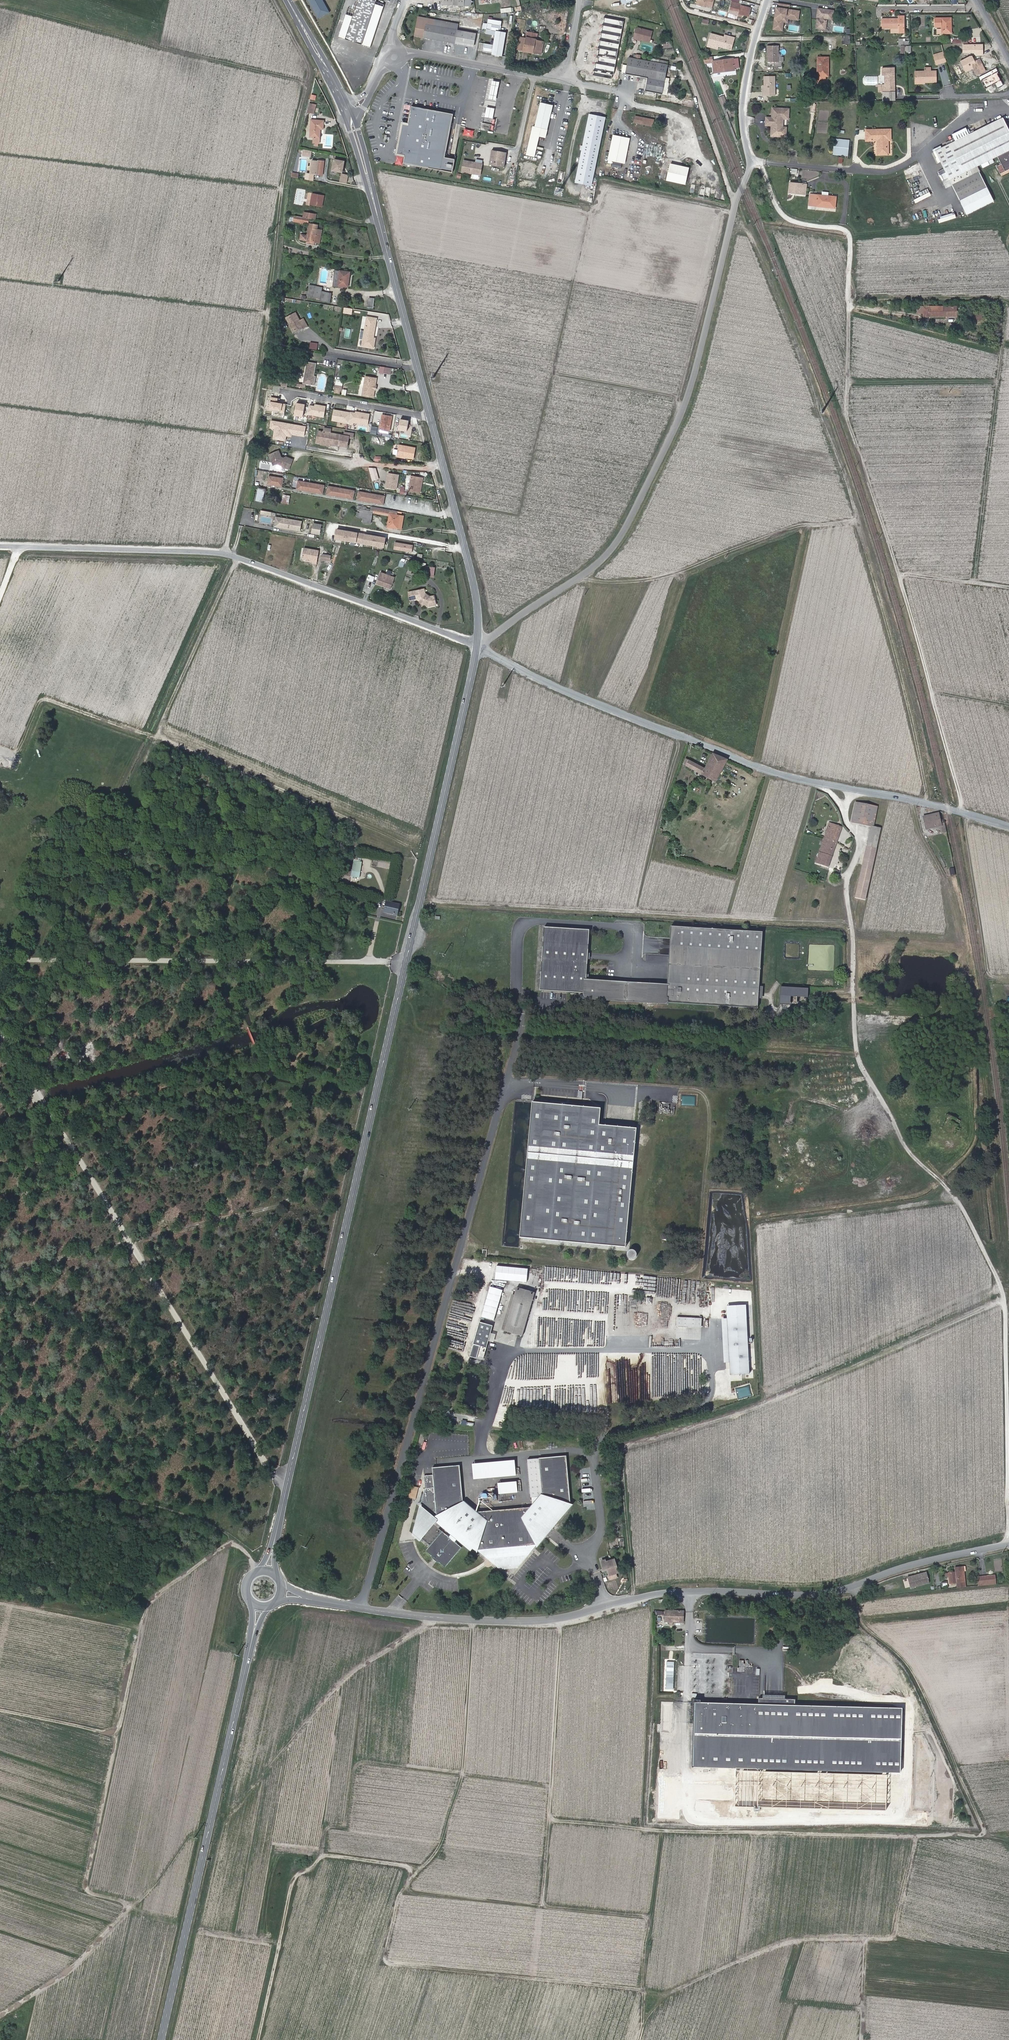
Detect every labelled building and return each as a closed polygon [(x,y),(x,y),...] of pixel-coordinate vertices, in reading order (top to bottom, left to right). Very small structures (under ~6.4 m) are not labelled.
[(319,19),(330,13),(323,0),(308,0),(319,19)] [(367,46),(368,43),(368,42),(369,40),(375,21),(377,21),(378,18),(376,18),(379,11),(374,9),(376,2),(370,0),(359,0),(346,39),(367,46)] [(715,0),(697,0),(695,5),(712,10),(715,0)] [(751,8),(742,6),(742,5),(736,3),(732,2),(731,6),(733,6),(733,9),(735,9),(734,14),(739,15),(738,15),(742,16),(743,14),(749,16),(751,8)] [(776,2),(773,30),(783,31),(784,22),(788,23),(788,19),(799,20),(800,10),(790,9),(790,4),(776,2)] [(817,7),(816,29),(826,29),(827,19),(833,20),(834,9),(817,7)] [(592,10),(591,18),(599,20),(601,12),(592,10)] [(891,28),(904,28),(904,16),(899,16),(899,19),(882,19),(882,28),(891,28)] [(455,43),(458,30),(434,26),(435,20),(418,17),(415,36),(455,43)] [(482,52),(502,55),(506,31),(500,31),(502,20),(487,18),(485,34),(494,35),(493,44),(483,43),(482,52)] [(951,18),(941,18),(942,29),(942,33),(951,33),(951,18)] [(458,30),(459,24),(435,20),(434,26),(458,30)] [(651,40),(653,32),(636,28),(634,38),(641,40),(650,42),(651,40)] [(518,36),(516,50),(524,51),(524,49),(535,51),(534,53),(541,55),(544,41),(536,40),(538,34),(527,31),(526,38),(518,36)] [(731,49),(734,38),(725,35),(724,38),(711,34),(708,45),(718,47),(718,46),(731,49)] [(766,61),(779,62),(779,45),(767,45),(766,61)] [(606,63),(608,52),(607,52),(601,51),(593,49),(586,48),(583,59),(606,63)] [(944,54),(934,57),(937,64),(947,61),(944,54)] [(634,59),(629,58),(626,74),(648,78),(645,91),(662,94),(668,65),(668,62),(652,59),(651,62),(640,60),(641,56),(635,55),(634,59)] [(723,70),(734,68),(733,59),(713,61),(712,56),(703,58),(705,63),(713,62),(714,73),(724,71),(723,70)] [(828,76),(829,57),(818,57),(818,83),(825,84),(825,76),(828,76)] [(985,71),(979,59),(975,62),(973,59),(960,65),(962,69),(971,64),(977,75),(985,71)] [(883,92),(895,92),(895,86),(893,86),(893,76),(894,75),(894,67),(882,68),(883,76),(885,76),(885,85),(885,86),(883,86),(883,92)] [(925,71),(916,72),(916,82),(925,82),(936,82),(936,71),(930,71),(925,71)] [(776,75),(762,75),(762,95),(775,96),(776,75)] [(866,85),(878,85),(878,76),(866,76),(866,85)] [(496,82),(493,99),(499,101),(502,83),(496,82)] [(883,92),(882,92),(882,101),(895,100),(895,92),(883,92)] [(724,95),(718,98),(721,105),(727,102),(724,95)] [(486,106),(484,117),(493,118),(495,108),(486,106)] [(771,116),(765,116),(765,126),(771,126),(770,136),(787,137),(787,126),(783,126),(783,119),(789,119),(790,108),(771,107),(771,116)] [(448,158),(456,116),(415,108),(412,126),(404,125),(399,155),(407,157),(406,164),(456,174),(459,160),(448,158)] [(592,185),(606,118),(589,114),(583,146),(581,146),(580,150),(582,150),(576,182),(592,185)] [(634,123),(653,126),(654,120),(635,117),(634,123)] [(936,151),(946,172),(949,178),(950,180),(989,160),(990,164),(993,163),(991,159),(997,156),(1002,164),(1001,164),(997,166),(1000,174),(1008,169),(1008,130),(1003,118),(936,151)] [(323,129),(324,121),(311,120),(310,137),(313,138),(320,138),(320,129),(323,129)] [(531,135),(540,137),(545,138),(547,130),(533,126),(531,135)] [(891,129),(866,130),(866,141),(877,140),(878,154),(880,154),(889,154),(888,140),(891,140),(891,129)] [(540,137),(531,135),(529,145),(537,147),(540,137)] [(609,160),(625,163),(630,139),(614,136),(609,160)] [(848,156),(850,139),(834,138),(832,155),(848,156)] [(537,147),(529,145),(526,155),(535,157),(537,147)] [(508,153),(493,150),(490,165),(506,168),(508,153)] [(338,172),(343,173),(344,160),(333,158),(330,174),(338,175),(338,172)] [(323,175),(324,161),(312,160),(310,174),(323,175)] [(484,164),(466,161),(464,172),(482,175),(484,164)] [(667,180),(685,184),(689,168),(670,164),(667,180)] [(970,170),(950,180),(952,185),(973,175),(970,170)] [(960,200),(986,187),(979,172),(973,175),(952,185),(960,200)] [(339,182),(347,183),(348,174),(340,173),(339,182)] [(789,193),(805,194),(806,184),(790,183),(789,193)] [(927,188),(918,192),(920,197),(914,199),(915,202),(930,196),(927,188)] [(322,207),(324,195),(313,193),(311,205),(322,207)] [(822,196),(814,195),(813,206),(835,208),(836,197),(828,196),(825,196),(822,196)] [(939,217),(940,222),(956,217),(954,212),(939,217)] [(310,224),(307,241),(315,242),(318,225),(310,224)] [(348,287),(350,272),(335,270),(333,287),(338,288),(338,286),(344,286),(348,287)] [(330,302),(332,293),(322,291),(322,287),(309,285),(307,296),(320,299),(319,300),(330,302)] [(924,313),(924,316),(945,316),(948,316),(957,316),(957,306),(923,306),(924,313)] [(304,328),(308,326),(304,319),(300,321),(296,313),(287,318),(291,325),(294,332),(303,327),(304,328)] [(376,319),(367,317),(363,346),(374,348),(375,338),(373,338),(376,319)] [(304,384),(315,386),(316,377),(314,376),(316,364),(307,362),(304,384)] [(384,366),(383,373),(390,375),(392,368),(384,366)] [(373,397),(377,378),(366,377),(363,395),(373,397)] [(278,398),(271,397),(270,401),(269,401),(268,409),(280,411),(279,413),(285,414),(286,404),(278,403),(278,398)] [(303,417),(305,404),(297,403),(295,405),(294,413),(294,416),(303,417)] [(314,406),(310,405),(308,415),(324,417),(326,406),(315,404),(314,406)] [(350,412),(333,409),(331,421),(353,425),(354,423),(368,425),(370,414),(355,411),(355,412),(350,412)] [(382,415),(380,429),(389,431),(390,431),(392,417),(382,415)] [(306,426),(271,420),(270,428),(274,429),(272,439),(286,441),(287,436),(291,437),(292,435),(304,437),(306,426)] [(340,446),(341,435),(324,432),(322,443),(331,444),(340,446)] [(346,436),(341,435),(340,446),(348,447),(349,436),(353,437),(354,433),(346,432),(346,436)] [(416,448),(399,445),(398,450),(397,455),(404,457),(414,458),(416,448)] [(279,451),(269,455),(273,466),(277,464),(288,469),(292,460),(285,457),(283,458),(281,457),(279,451)] [(385,488),(397,489),(399,474),(387,473),(385,488)] [(267,484),(282,487),(284,477),(268,475),(267,484)] [(422,478),(411,476),(409,491),(419,493),(422,478)] [(297,480),(296,489),(323,494),(324,484),(297,480)] [(327,485),(326,495),(353,499),(355,489),(327,485)] [(256,501),(263,502),(266,489),(259,487),(256,501)] [(383,505),(385,495),(357,490),(355,500),(383,505)] [(289,504),(290,496),(283,494),(282,502),(289,504)] [(373,511),(373,513),(390,516),(391,510),(374,507),(373,511)] [(373,511),(360,509),(359,518),(363,518),(362,523),(371,524),(373,513),(373,511)] [(388,527),(402,529),(404,516),(397,515),(397,511),(391,510),(390,516),(388,527)] [(273,527),(300,531),(302,520),(275,516),(273,527)] [(311,534),(320,535),(321,523),(312,523),(311,534)] [(384,547),(386,537),(359,532),(336,528),(334,539),(384,547)] [(393,550),(412,552),(413,544),(394,542),(393,550)] [(320,551),(305,549),(303,559),(314,561),(314,563),(318,564),(320,551)] [(382,572),(378,584),(392,589),(396,577),(382,572)] [(422,590),(411,592),(412,600),(419,599),(430,607),(438,605),(436,596),(432,596),(427,593),(424,594),(423,593),(422,590)] [(728,759),(713,752),(705,768),(687,758),(684,764),(716,781),(728,759)] [(856,802),(852,823),(872,827),(874,827),(878,806),(856,802)] [(924,818),(926,825),(930,824),(931,827),(940,825),(942,833),(946,832),(945,823),(943,823),(943,820),(940,820),(939,814),(924,818)] [(842,827),(830,822),(816,863),(828,867),(832,856),(831,855),(832,853),(833,853),(837,842),(840,835),(841,832),(842,827)] [(877,846),(881,828),(874,827),(872,827),(868,844),(877,846)] [(354,860),(351,876),(359,878),(362,862),(354,860)] [(397,915),(399,905),(387,902),(385,912),(397,915)] [(589,932),(545,929),(541,989),(585,993),(585,998),(667,1002),(667,1000),(758,1006),(763,932),(671,927),(668,985),(586,980),(589,932)] [(791,997),(808,998),(808,989),(781,987),(780,1004),(791,1005),(791,997)] [(681,1105),(695,1106),(696,1096),(681,1096),(681,1105)] [(628,1250),(637,1132),(600,1129),(602,1113),(534,1107),(523,1241),(628,1250)] [(639,1258),(639,1257),(638,1257),(638,1256),(638,1255),(638,1254),(637,1254),(636,1253),(635,1253),(634,1253),(634,1252),(633,1253),(632,1253),(631,1253),(631,1254),(630,1254),(629,1255),(629,1256),(629,1257),(629,1258),(629,1259),(629,1260),(630,1260),(630,1261),(631,1262),(632,1262),(633,1262),(634,1262),(635,1262),(636,1262),(637,1261),(638,1260),(638,1259),(639,1258)] [(498,1313),(503,1291),(490,1287),(484,1309),(498,1313)] [(523,1337),(535,1293),(517,1288),(505,1332),(523,1337)] [(678,1318),(677,1327),(702,1327),(703,1319),(678,1318)] [(542,1347),(546,1322),(533,1320),(528,1345),(542,1347)] [(488,1350),(494,1327),(481,1324),(475,1346),(488,1350)] [(702,1333),(701,1333),(701,1328),(677,1327),(676,1338),(702,1339),(702,1333)] [(465,1503),(462,1473),(435,1476),(438,1517),(443,1521),(441,1523),(454,1535),(453,1538),(452,1537),(450,1536),(448,1535),(444,1532),(427,1552),(431,1555),(435,1561),(441,1564),(443,1565),(447,1568),(464,1548),(459,1545),(456,1541),(459,1539),(473,1550),(475,1548),(488,1559),(488,1558),(499,1567),(522,1566),(533,1552),(534,1552),(573,1505),(569,1456),(530,1459),(533,1497),(543,1497),(535,1507),(475,1512),(465,1503)] [(434,1468),(435,1476),(462,1473),(462,1466),(434,1468)] [(409,1487),(408,1496),(416,1497),(417,1488),(409,1487)] [(601,1562),(604,1571),(608,1569),(608,1571),(605,1572),(603,1574),(604,1576),(605,1576),(608,1575),(610,1580),(617,1577),(615,1573),(618,1572),(614,1560),(606,1563),(605,1560),(601,1562)] [(963,1587),(961,1570),(964,1570),(964,1566),(955,1567),(956,1572),(949,1572),(949,1573),(949,1577),(950,1583),(957,1582),(957,1587),(963,1587)] [(913,1576),(906,1577),(909,1588),(928,1583),(925,1572),(914,1575),(915,1577),(913,1577),(913,1576)] [(978,1586),(996,1584),(995,1575),(978,1577),(978,1586)] [(683,1622),(683,1611),(666,1611),(666,1622),(683,1622)] [(900,1772),(902,1708),(795,1706),(759,1705),(700,1703),(695,1703),(693,1766),(900,1772)] [(749,1785),(749,1775),(681,1774),(680,1784),(749,1785)]
